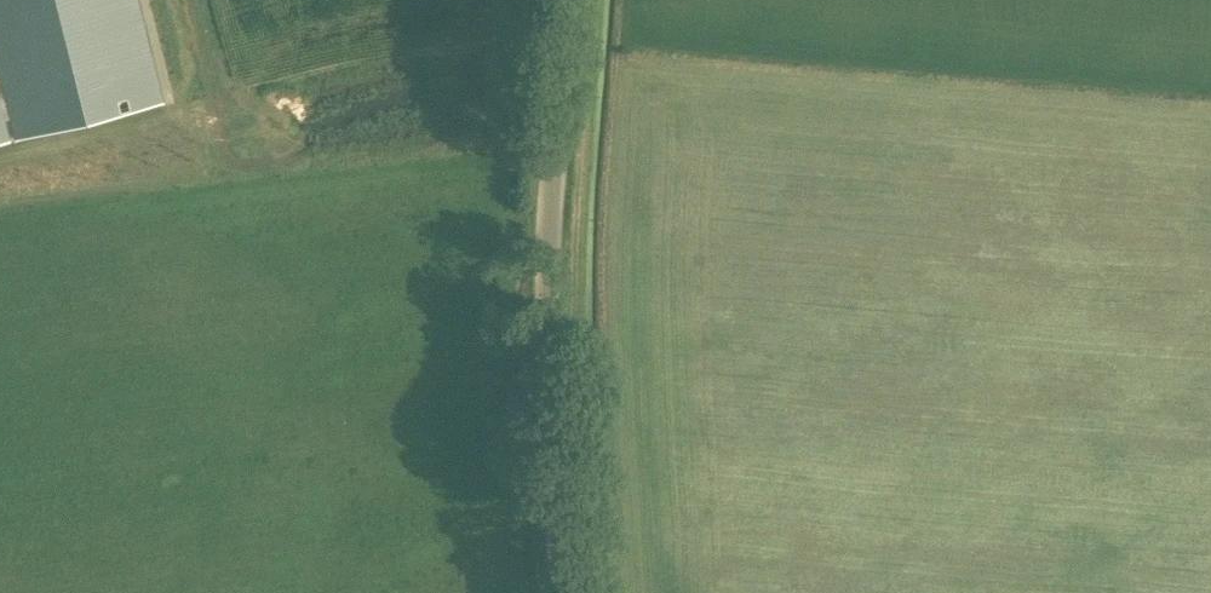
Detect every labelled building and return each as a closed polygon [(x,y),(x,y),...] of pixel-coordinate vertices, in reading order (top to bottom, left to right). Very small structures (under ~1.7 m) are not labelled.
[(158,102),(132,0),(0,0),(0,142),(158,102)]
